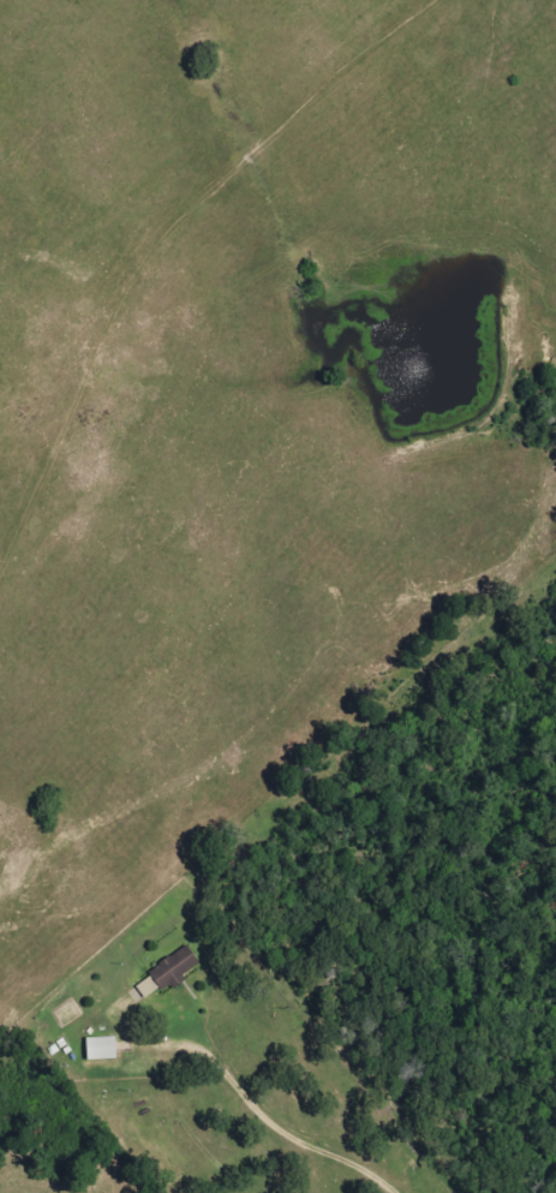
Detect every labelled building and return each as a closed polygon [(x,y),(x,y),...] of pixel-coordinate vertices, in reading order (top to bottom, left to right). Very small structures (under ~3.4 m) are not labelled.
[(159,991),(201,969),(189,947),(148,969),(159,991)] [(87,1060),(116,1059),(114,1037),(86,1038),(87,1060)]
